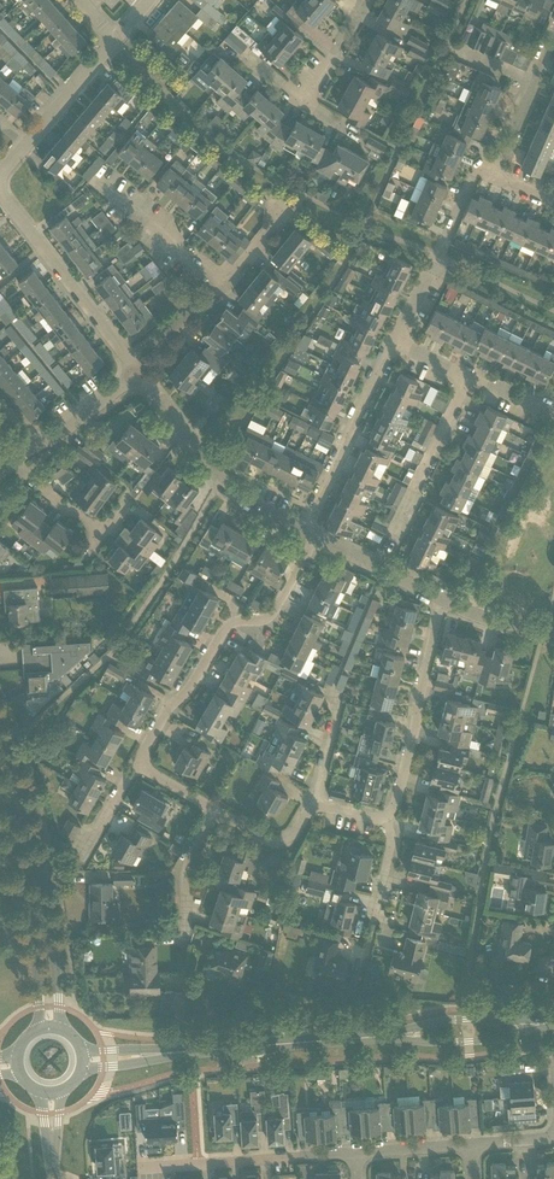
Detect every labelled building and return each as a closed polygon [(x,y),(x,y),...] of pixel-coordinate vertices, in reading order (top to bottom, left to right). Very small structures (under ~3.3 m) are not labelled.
[(19,4),(29,14),(34,9),(35,10),(45,0),(23,0),(19,4)] [(50,0),(45,0),(35,10),(44,20),(58,8),(50,0)] [(166,15),(186,32),(198,17),(211,28),(217,21),(202,7),(196,14),(180,0),(179,0),(166,15)] [(207,1),(202,7),(217,21),(223,14),(211,4),(215,0),(206,0),(207,1)] [(285,12),(290,17),(290,16),(296,10),(306,18),(314,25),(325,13),(310,0),(303,0),(300,4),(296,0),(285,12)] [(325,13),(336,0),(335,0),(310,0),(325,13)] [(386,3),(404,13),(408,6),(417,10),(421,3),(416,0),(387,0),(386,3)] [(433,0),(431,0),(428,7),(445,17),(450,9),(433,0)] [(450,9),(454,2),(450,0),(433,0),(450,9)] [(485,3),(497,8),(496,9),(497,9),(501,0),(486,0),(485,3)] [(497,9),(509,14),(515,0),(501,0),(497,9)] [(509,14),(515,17),(518,15),(522,17),(524,12),(529,0),(515,0),(509,14)] [(524,12),(536,17),(535,18),(544,22),(549,10),(541,7),(544,0),(529,0),(524,12)] [(275,4),(270,10),(276,15),(280,18),(275,25),(280,29),(275,35),(274,36),(291,51),(303,38),(295,31),(288,25),(293,19),(290,16),(290,17),(285,12),(283,10),(280,7),(276,3),(275,4)] [(404,13),(386,3),(378,17),(405,32),(409,24),(401,19),(404,13)] [(67,19),(58,8),(44,20),(53,31),(67,19)] [(223,14),(217,21),(222,25),(227,18),(223,14)] [(186,32),(166,15),(153,30),(166,42),(163,46),(171,53),(174,49),(176,51),(181,45),(177,42),(186,32)] [(0,20),(0,25),(8,33),(18,24),(13,18),(8,23),(3,18),(0,20)] [(67,19),(53,31),(58,36),(51,42),(57,48),(64,42),(77,30),(67,19)] [(485,37),(490,26),(483,23),(480,29),(476,27),(468,44),(479,49),(485,37)] [(18,24),(8,33),(18,44),(24,38),(20,34),(24,30),(18,24)] [(237,24),(231,31),(241,40),(247,44),(252,38),(237,24)] [(498,29),(490,26),(485,37),(479,49),(488,53),(498,29)] [(498,29),(488,53),(499,58),(505,45),(508,47),(510,42),(513,36),(498,29)] [(86,41),(77,30),(64,42),(73,53),(86,41)] [(231,31),(224,39),(240,53),(247,44),(241,40),(231,31)] [(466,31),(463,40),(468,42),(472,33),(466,31)] [(2,46),(8,40),(0,32),(0,43),(2,46)] [(398,55),(403,47),(377,33),(369,48),(387,58),(391,51),(398,55)] [(428,44),(412,35),(407,43),(412,45),(429,54),(432,49),(427,46),(428,44)] [(268,43),(263,38),(258,45),(280,64),(291,51),(274,36),(268,43)] [(513,36),(510,42),(516,45),(519,39),(513,36)] [(33,49),(24,38),(18,44),(28,54),(33,49)] [(8,40),(2,46),(11,54),(17,49),(8,40)] [(412,45),(408,52),(426,61),(429,54),(412,45)] [(505,45),(499,58),(506,61),(511,48),(508,47),(505,45)] [(526,45),(523,53),(530,56),(533,48),(526,45)] [(369,48),(361,63),(386,77),(390,69),(391,70),(395,62),(387,58),(369,48)] [(511,48),(506,61),(513,64),(518,51),(511,48)] [(44,60),(33,49),(28,54),(39,65),(44,60)] [(525,54),(518,51),(513,64),(520,67),(525,54)] [(20,52),(14,58),(23,67),(28,61),(20,52)] [(182,52),(177,59),(185,66),(190,59),(182,52)] [(531,57),(525,54),(520,67),(526,70),(531,57)] [(220,57),(211,69),(204,63),(201,66),(193,76),(190,78),(203,89),(210,80),(218,87),(234,69),(220,57)] [(453,59),(444,78),(453,82),(462,63),(453,59)] [(56,72),(44,60),(39,65),(51,77),(56,72)] [(194,60),(186,70),(193,76),(201,66),(194,60)] [(36,69),(28,61),(23,66),(31,75),(36,69)] [(413,72),(418,75),(423,66),(418,63),(413,72)] [(234,69),(218,87),(224,93),(217,101),(228,111),(232,107),(242,95),(237,91),(246,80),(234,69)] [(470,89),(470,90),(496,101),(501,89),(491,84),(494,77),(478,70),(474,81),(480,83),(476,92),(470,89)] [(48,81),(39,73),(34,78),(43,86),(48,81)] [(0,76),(0,93),(9,83),(0,76)] [(379,98),(386,85),(371,77),(368,83),(354,76),(346,90),(366,101),(370,94),(379,98)] [(453,82),(444,78),(441,84),(445,87),(452,90),(455,83),(453,82)] [(108,83),(98,94),(112,106),(112,105),(118,110),(125,101),(126,103),(134,94),(117,79),(111,86),(108,83)] [(393,79),(389,87),(406,96),(410,89),(393,79)] [(19,92),(9,83),(0,93),(0,100),(8,107),(19,93),(19,92)] [(19,92),(19,93),(8,107),(19,116),(31,102),(35,97),(23,87),(19,92)] [(242,95),(232,107),(244,118),(251,110),(257,116),(270,101),(258,90),(248,100),(242,95)] [(366,101),(346,90),(338,105),(351,112),(348,119),(363,127),(370,114),(362,109),(366,101)] [(496,101),(470,90),(465,101),(491,113),(496,101)] [(112,106),(98,94),(89,105),(103,117),(112,106)] [(440,97),(437,104),(444,107),(447,100),(440,97)] [(141,100),(136,105),(141,110),(146,105),(146,104),(141,100)] [(545,113),(553,117),(553,101),(551,100),(545,113)] [(270,101),(257,116),(264,121),(257,129),(272,142),(283,124),(282,124),(280,128),(274,122),(283,112),(270,101)] [(491,113),(465,101),(460,113),(486,125),(491,113)] [(437,104),(436,108),(435,110),(441,113),(444,107),(437,104)] [(103,117),(89,105),(79,116),(93,128),(103,117)] [(159,123),(165,116),(151,105),(146,112),(159,123)] [(486,125),(460,113),(453,130),(459,133),(469,137),(471,133),(480,137),(486,125)] [(545,113),(539,126),(553,133),(553,117),(545,113)] [(212,131),(222,119),(216,115),(206,126),(212,131)] [(79,116),(70,127),(84,139),(93,128),(79,116)] [(165,116),(159,123),(170,131),(175,125),(165,116)] [(123,132),(132,122),(126,117),(117,126),(123,132)] [(292,129),(283,124),(272,142),(273,140),(297,153),(300,147),(310,128),(296,121),(292,129)] [(413,124),(410,131),(418,134),(421,128),(413,124)] [(539,126),(533,139),(552,148),(553,143),(553,133),(539,126)] [(84,139),(70,127),(61,138),(75,150),(79,145),(85,150),(90,144),(84,139)] [(310,128),(300,147),(307,150),(304,155),(319,163),(325,151),(318,147),(324,136),(310,128)] [(120,150),(118,152),(120,153),(129,161),(145,140),(147,138),(137,129),(135,131),(131,136),(120,150)] [(106,139),(113,145),(121,136),(114,130),(106,139)] [(183,131),(179,136),(174,142),(180,147),(189,136),(183,131)] [(418,134),(410,131),(407,138),(415,141),(418,134)] [(447,133),(442,145),(462,154),(469,137),(459,133),(457,137),(447,133)] [(202,147),(189,136),(180,147),(185,151),(190,146),(198,152),(202,147)] [(370,136),(365,145),(372,148),(382,154),(387,146),(370,136)] [(61,138),(51,149),(65,161),(71,166),(72,167),(74,168),(83,157),(75,150),(61,138)] [(147,138),(145,140),(129,161),(139,169),(152,153),(158,146),(147,138)] [(113,145),(106,139),(99,148),(105,154),(113,145)] [(552,148),(533,139),(528,153),(546,161),(552,148)] [(319,163),(316,168),(330,176),(333,170),(334,168),(342,172),(343,172),(354,152),(338,143),(334,152),(333,154),(326,150),(325,151),(319,163)] [(462,154),(442,145),(436,157),(456,166),(462,154)] [(199,152),(206,158),(210,154),(202,148),(199,152)] [(65,161),(51,149),(42,160),(56,172),(65,161)] [(265,152),(261,159),(266,162),(270,155),(265,152)] [(341,174),(338,180),(345,184),(348,179),(350,175),(358,180),(369,160),(365,158),(360,155),(354,152),(343,172),(342,172),(341,174)] [(152,153),(139,169),(149,177),(162,161),(152,153)] [(401,153),(398,160),(404,163),(407,156),(401,153)] [(546,161),(528,153),(521,166),(540,175),(546,161)] [(105,160),(100,155),(92,165),(97,169),(105,160)] [(436,157),(434,163),(427,160),(422,170),(425,171),(437,177),(439,173),(451,178),(454,172),(457,174),(459,169),(456,167),(456,166),(436,157)] [(220,168),(223,164),(215,158),(210,163),(218,170),(220,168)] [(175,160),(170,167),(156,183),(166,191),(186,168),(175,160)] [(404,163),(398,160),(395,166),(401,169),(404,163)] [(220,168),(218,170),(216,172),(225,179),(231,171),(228,168),(223,164),(220,168)] [(97,169),(92,165),(84,173),(90,178),(97,169)] [(186,168),(166,191),(177,200),(190,184),(196,177),(186,169),(186,168)] [(437,177),(425,171),(423,176),(420,177),(415,187),(442,199),(447,187),(435,181),(437,177)] [(236,188),(243,180),(237,176),(230,184),(236,188)] [(196,177),(190,184),(177,200),(187,208),(205,186),(206,185),(196,177)] [(64,178),(59,184),(70,194),(76,188),(64,178)] [(385,188),(392,191),(395,184),(388,181),(385,188)] [(205,186),(187,208),(197,217),(211,200),(212,202),(217,196),(205,186)] [(442,199),(415,187),(410,199),(437,211),(442,199)] [(392,191),(385,188),(382,194),(389,197),(392,191)] [(255,191),(249,199),(254,204),(257,201),(261,195),(255,191)] [(83,193),(71,203),(76,208),(88,199),(83,193)] [(476,222),(486,198),(480,196),(478,199),(472,197),(463,216),(476,222)] [(486,198),(476,222),(488,227),(496,208),(491,205),(492,201),(486,198)] [(437,211),(410,199),(402,218),(417,224),(419,218),(431,223),(437,211)] [(496,208),(488,227),(499,233),(510,209),(504,206),(502,210),(496,208)] [(216,208),(211,214),(198,231),(208,239),(226,216),(216,208)] [(516,212),(510,209),(499,233),(511,238),(520,218),(515,216),(516,212)] [(99,228),(109,220),(102,210),(91,218),(99,228)] [(66,216),(52,227),(52,228),(51,229),(50,231),(53,235),(55,235),(57,234),(61,239),(80,224),(83,222),(78,216),(71,222),(66,216)] [(226,216),(208,239),(218,248),(232,231),(237,225),(226,216)] [(526,221),(520,218),(511,238),(523,243),(534,219),(528,217),(526,221)] [(534,219),(523,243),(535,249),(544,229),(538,226),(540,222),(534,219)] [(109,220),(99,228),(105,237),(116,228),(109,220)] [(80,224),(61,239),(64,244),(63,245),(63,247),(66,250),(67,251),(69,249),(69,250),(89,236),(80,224)] [(544,229),(535,249),(547,254),(553,238),(553,228),(551,227),(550,231),(544,229)] [(232,231),(218,248),(223,251),(229,256),(235,249),(240,253),(250,241),(245,236),(242,239),(237,235),(240,232),(234,228),(232,231)] [(296,228),(284,242),(299,254),(310,241),(327,255),(331,258),(333,256),(338,260),(342,255),(332,248),(319,237),(308,228),(303,234),(296,228)] [(89,236),(69,250),(70,251),(68,252),(68,254),(71,257),(73,258),(74,256),(78,262),(97,247),(89,236)] [(463,248),(465,243),(456,239),(453,244),(463,248)] [(361,240),(355,254),(362,258),(369,244),(361,240)] [(126,243),(115,252),(120,257),(134,247),(133,246),(129,241),(126,243)] [(9,252),(0,242),(0,259),(9,252)] [(284,242),(273,256),(288,269),(293,262),(299,266),(305,259),(299,254),(284,242)] [(475,247),(465,243),(463,248),(473,253),(475,247)] [(99,245),(97,247),(78,262),(82,267),(81,268),(80,270),(83,273),(85,274),(86,273),(87,273),(102,262),(97,257),(104,251),(99,245)] [(134,247),(120,257),(124,263),(138,253),(134,247)] [(487,259),(490,254),(480,249),(477,255),(487,259)] [(0,259),(0,270),(4,275),(18,263),(9,252),(0,259)] [(386,269),(406,279),(410,270),(408,269),(410,264),(387,253),(384,259),(389,262),(386,269)] [(362,258),(355,254),(351,263),(358,266),(360,263),(362,258)] [(500,258),(490,254),(487,259),(497,263),(500,258)] [(362,258),(360,263),(370,268),(373,263),(362,258)] [(511,270),(513,264),(504,260),(501,265),(511,270)] [(112,263),(105,269),(95,276),(100,282),(96,285),(105,297),(124,282),(126,280),(112,263)] [(523,269),(513,264),(511,270),(521,274),(523,269)] [(145,266),(138,271),(145,281),(152,275),(145,266)] [(349,283),(356,271),(348,267),(341,278),(349,283)] [(263,268),(251,283),(273,300),(278,295),(272,290),(278,283),(284,287),(294,294),(299,288),(287,278),(275,268),(271,274),(263,268)] [(386,269),(382,276),(377,273),(374,279),(397,291),(399,286),(402,288),(406,279),(386,269)] [(28,293),(42,281),(33,270),(18,281),(28,293)] [(287,278),(299,288),(300,288),(306,281),(293,270),(287,278)] [(535,280),(537,275),(527,270),(525,276),(535,280)] [(537,275),(535,280),(545,284),(547,279),(537,275)] [(166,277),(152,288),(156,294),(171,283),(166,277)] [(340,279),(336,289),(343,292),(348,282),(340,279)] [(374,279),(371,285),(376,287),(373,294),(393,305),(398,296),(395,295),(397,291),(374,279)] [(42,281),(28,293),(36,304),(51,293),(42,281)] [(452,281),(450,286),(445,296),(453,300),(458,290),(460,291),(462,286),(452,281)] [(133,293),(124,282),(105,297),(114,308),(133,293)] [(273,300),(251,283),(239,298),(247,304),(242,309),(257,321),(263,313),(257,309),(263,301),(268,306),(273,300)] [(462,286),(460,291),(469,296),(472,290),(462,286)] [(168,295),(179,309),(187,303),(176,289),(168,295)] [(476,292),(473,297),(483,302),(485,297),(476,292)] [(51,293),(36,304),(41,310),(33,315),(38,321),(45,316),(60,305),(51,293)] [(133,293),(114,308),(123,319),(144,303),(140,297),(133,302),(129,297),(133,293)] [(332,307),(337,297),(330,294),(325,303),(332,307)] [(373,294),(369,302),(364,299),(361,305),(364,306),(385,316),(387,312),(389,313),(393,305),(373,294)] [(10,306),(3,297),(0,299),(0,305),(5,311),(10,306)] [(495,302),(485,297),(483,302),(492,307),(495,302)] [(144,303),(123,319),(132,331),(138,326),(143,333),(158,321),(151,312),(144,303)] [(506,314),(509,308),(499,304),(497,309),(506,314)] [(60,305),(45,316),(54,327),(69,316),(60,305)] [(257,321),(242,309),(238,315),(226,305),(214,320),(235,337),(247,322),(254,328),(259,323),(257,321)] [(18,315),(10,306),(5,311),(13,320),(18,315)] [(323,306),(319,315),(325,318),(329,310),(323,306)] [(364,306),(361,314),(355,311),(353,317),(376,328),(378,324),(380,325),(385,316),(364,306)] [(509,308),(506,314),(516,319),(519,313),(509,308)] [(436,338),(448,315),(435,309),(426,329),(431,331),(430,335),(436,338)] [(448,315),(436,338),(442,341),(444,337),(450,340),(459,321),(448,315)] [(529,325),(532,320),(522,315),(520,320),(529,325)] [(23,333),(30,328),(20,316),(14,322),(23,333)] [(69,316),(54,327),(59,333),(51,339),(55,345),(63,338),(78,327),(69,316)] [(376,328),(353,317),(350,323),(359,328),(355,334),(372,342),(376,334),(374,333),(376,328)] [(235,337),(214,320),(202,335),(211,342),(206,348),(212,352),(226,363),(231,357),(224,351),(235,337)] [(532,320),(529,325),(539,330),(542,325),(532,320)] [(459,321),(450,340),(455,343),(453,347),(459,350),(471,326),(459,321)] [(12,339),(18,334),(11,325),(5,330),(12,339)] [(482,332),(471,326),(459,350),(465,353),(467,349),(473,352),(476,346),(482,332)] [(78,327),(63,338),(72,350),(86,339),(78,327)] [(483,332),(482,332),(476,346),(481,349),(479,353),(485,356),(497,332),(486,327),(483,332)] [(553,333),(553,331),(546,327),(543,332),(552,336),(553,333)] [(37,337),(30,328),(23,333),(31,342),(37,337)] [(343,337),(338,346),(336,350),(349,356),(353,349),(365,355),(363,354),(365,350),(367,351),(372,342),(355,334),(346,330),(343,337)] [(497,332),(485,356),(491,359),(493,355),(499,358),(508,338),(497,332)] [(26,344),(18,334),(12,339),(20,348),(26,344)] [(317,341),(330,347),(333,341),(320,335),(317,341)] [(520,344),(508,338),(499,358),(504,360),(502,365),(508,368),(520,344)] [(86,339),(72,350),(81,361),(95,350),(86,339)] [(41,355),(48,350),(40,340),(34,346),(41,355)] [(520,344),(508,368),(514,371),(516,367),(522,369),(531,350),(520,344)] [(7,362),(3,357),(8,352),(4,347),(0,350),(0,369),(7,362)] [(31,362),(37,357),(28,347),(23,352),(31,362)] [(297,347),(294,353),(303,357),(306,352),(297,347)] [(226,363),(212,352),(205,360),(192,348),(181,362),(202,378),(212,366),(218,371),(225,363),(226,364),(226,363)] [(333,357),(334,357),(331,363),(355,375),(359,367),(357,366),(359,362),(361,363),(365,355),(353,349),(349,356),(336,350),(333,357)] [(48,350),(41,355),(49,364),(56,359),(48,350)] [(95,350),(81,361),(90,373),(104,362),(95,350)] [(543,356),(531,350),(522,369),(527,372),(525,376),(531,379),(543,356)] [(543,356),(531,379),(538,382),(540,378),(546,381),(553,364),(553,353),(552,353),(550,359),(543,356)] [(37,357),(31,362),(40,373),(46,368),(37,357)] [(300,364),(289,359),(284,369),(295,374),(300,364)] [(7,362),(0,369),(0,382),(3,386),(17,374),(7,362)] [(202,378),(181,362),(171,374),(192,391),(202,378)] [(355,375),(331,363),(329,362),(323,375),(347,388),(349,383),(351,384),(355,375)] [(66,373),(58,364),(53,368),(60,377),(66,373)] [(46,368),(40,373),(42,374),(45,378),(49,384),(55,379),(47,370),(46,368)] [(288,374),(281,370),(274,384),(281,387),(288,374)] [(73,382),(66,373),(60,377),(68,387),(73,382)] [(422,393),(414,389),(417,382),(400,373),(395,382),(398,383),(395,387),(420,399),(422,393)] [(26,384),(17,374),(3,386),(12,396),(26,384)] [(320,381),(321,382),(318,389),(326,393),(342,401),(347,393),(344,392),(347,388),(323,375),(320,381)] [(62,388),(55,379),(49,384),(58,394),(64,390),(62,388)] [(35,395),(26,384),(12,396),(21,407),(35,395)] [(420,399),(395,387),(393,392),(391,391),(387,399),(404,408),(408,401),(417,405),(420,399)] [(291,392),(283,388),(278,397),(286,401),(291,392)] [(439,389),(437,391),(434,398),(447,405),(452,395),(439,389)] [(226,397),(220,392),(209,405),(216,411),(226,397)] [(342,401),(326,393),(322,401),(313,397),(311,402),(334,413),(336,409),(338,410),(342,401)] [(35,395),(21,407),(25,411),(31,418),(45,407),(35,395)] [(434,398),(432,401),(430,405),(444,412),(447,405),(434,398)] [(404,408),(387,399),(383,408),(385,409),(383,413),(407,425),(410,419),(401,415),(404,408)] [(311,402),(308,408),(305,406),(301,414),(329,428),(334,419),(332,418),(334,413),(311,402)] [(270,404),(269,407),(265,413),(272,416),(277,407),(270,404)] [(481,410),(478,416),(501,428),(507,416),(487,406),(485,412),(481,410)] [(283,410),(277,407),(272,416),(278,420),(283,410)] [(407,425),(383,413),(380,418),(378,417),(374,425),(392,434),(398,437),(402,430),(404,431),(407,425)] [(294,416),(292,418),(289,425),(295,428),(300,419),(294,416)] [(501,428),(478,416),(475,422),(479,424),(476,430),(495,439),(501,428)] [(252,418),(248,425),(263,433),(267,425),(252,418)] [(436,429),(438,424),(424,418),(418,431),(421,432),(431,438),(436,429)] [(307,422),(300,419),(295,428),(302,432),(307,422)] [(127,461),(132,455),(146,436),(131,424),(116,443),(125,450),(120,455),(127,461)] [(374,425),(368,439),(381,445),(393,451),(394,451),(396,446),(394,445),(398,437),(392,434),(374,425)] [(250,460),(263,434),(247,426),(241,440),(244,441),(238,454),(250,460)] [(316,427),(312,436),(318,439),(323,430),(316,427)] [(98,429),(95,433),(100,437),(101,437),(104,434),(98,429)] [(318,439),(318,440),(330,446),(335,436),(323,430),(318,439)] [(495,439),(476,430),(473,435),(469,433),(466,440),(489,451),(495,439)] [(431,438),(421,432),(417,441),(414,439),(411,444),(425,451),(431,438)] [(274,440),(263,434),(250,460),(261,466),(271,446),(274,440)] [(533,444),(538,446),(543,436),(537,434),(533,444)] [(146,436),(132,455),(138,460),(134,465),(142,471),(143,470),(146,472),(137,483),(142,488),(156,471),(146,463),(160,446),(146,436)] [(368,439),(358,459),(375,467),(379,460),(387,464),(393,451),(381,445),(368,439)] [(489,451),(466,440),(463,446),(467,447),(464,453),(484,463),(489,451)] [(104,453),(88,441),(83,447),(96,457),(95,458),(98,460),(104,453)] [(533,444),(528,453),(533,456),(538,446),(533,444)] [(96,457),(83,447),(79,445),(74,452),(90,464),(95,458),(96,457)] [(271,446),(261,466),(274,472),(283,452),(271,446)] [(286,446),(283,452),(274,472),(285,477),(297,451),(286,446)] [(409,447),(405,456),(412,460),(419,463),(423,454),(416,450),(409,447)] [(297,451),(285,477),(297,483),(310,457),(297,451)] [(458,457),(455,463),(478,474),(484,463),(464,453),(461,459),(458,457)] [(527,455),(521,466),(521,467),(526,470),(532,458),(527,455)] [(324,465),(310,457),(297,483),(309,489),(318,470),(321,471),(324,465)] [(384,472),(375,467),(358,459),(354,467),(356,468),(354,473),(377,484),(384,472)] [(60,460),(47,470),(54,480),(67,469),(60,460)] [(478,474),(455,463),(452,469),(455,471),(453,476),(472,486),(478,474)] [(92,475),(86,482),(105,497),(116,483),(93,465),(88,472),(92,475)] [(161,475),(156,471),(142,488),(149,493),(154,486),(161,490),(159,492),(167,499),(182,480),(174,474),(176,472),(169,466),(161,475)] [(521,467),(516,476),(522,479),(526,470),(521,467)] [(406,472),(403,479),(409,482),(413,475),(406,472)] [(377,484),(354,473),(352,477),(349,476),(345,484),(362,493),(366,486),(374,490),(377,484)] [(472,486),(453,476),(450,482),(446,480),(443,486),(466,497),(472,486)] [(515,478),(514,481),(508,478),(503,487),(510,490),(515,493),(521,481),(515,478)] [(182,480),(167,499),(163,505),(171,511),(175,519),(180,524),(174,531),(183,538),(196,514),(192,510),(194,507),(189,503),(199,490),(192,484),(190,486),(182,480)] [(80,490),(76,487),(71,494),(94,511),(105,497),(86,482),(80,490)] [(396,482),(392,491),(402,497),(407,487),(396,482)] [(362,493),(345,484),(341,493),(343,494),(341,498),(364,510),(367,504),(359,500),(362,493)] [(466,497),(443,486),(440,492),(444,494),(441,500),(460,510),(466,497)] [(510,490),(505,500),(510,503),(515,493),(510,490)] [(387,500),(385,505),(396,510),(402,497),(392,491),(391,493),(389,493),(387,498),(387,500)] [(364,510),(341,498),(339,503),(337,502),(332,510),(350,519),(353,512),(361,516),(364,510)] [(16,519),(11,525),(19,532),(18,533),(31,543),(46,524),(40,519),(46,512),(31,500),(16,519)] [(503,504),(498,513),(504,516),(508,506),(503,504)] [(427,518),(444,527),(448,519),(456,524),(459,518),(436,506),(434,510),(431,509),(427,518)] [(350,519),(332,510),(328,519),(330,520),(328,525),(335,528),(336,529),(335,531),(350,539),(352,536),(353,536),(354,536),(355,533),(355,532),(354,531),(353,530),(357,523),(349,519),(350,519)] [(498,513),(494,523),(491,521),(488,527),(496,531),(504,516),(498,513)] [(131,531),(136,536),(131,542),(148,556),(153,549),(158,543),(163,536),(155,531),(156,530),(150,525),(141,518),(131,531)] [(444,527),(427,518),(423,527),(425,528),(423,532),(446,544),(449,538),(441,534),(444,527)] [(46,524),(31,543),(44,553),(45,552),(53,558),(58,551),(59,550),(73,532),(58,520),(52,528),(46,524)] [(383,536),(387,527),(374,520),(370,529),(383,536)] [(223,522),(219,528),(211,523),(198,543),(219,556),(220,554),(235,529),(223,522)] [(235,529),(220,554),(231,560),(235,554),(245,535),(235,529)] [(476,539),(487,544),(491,535),(480,530),(476,539)] [(446,544),(423,532),(421,536),(419,535),(414,544),(436,555),(440,548),(444,550),(446,544)] [(245,535),(235,554),(250,563),(252,560),(255,556),(250,553),(257,542),(245,535)] [(12,550),(0,540),(0,560),(3,556),(6,558),(12,550)] [(113,548),(105,559),(111,563),(115,566),(118,568),(119,566),(125,570),(131,562),(139,568),(148,556),(131,542),(126,549),(120,545),(116,550),(113,548)] [(24,543),(17,552),(21,555),(28,546),(24,543)] [(436,555),(414,544),(410,553),(412,554),(410,558),(433,570),(440,557),(436,555)] [(252,560),(250,563),(247,569),(262,579),(277,553),(265,547),(256,563),(252,560)] [(25,551),(21,556),(27,561),(31,555),(25,551)] [(277,553),(262,579),(278,587),(283,579),(279,576),(289,560),(277,553)] [(161,566),(157,563),(149,574),(152,577),(161,566)] [(326,569),(320,580),(340,590),(339,590),(344,593),(354,572),(337,563),(332,572),(326,569)] [(28,574),(42,573),(31,564),(28,574)] [(470,565),(468,570),(475,573),(479,566),(474,564),(470,565)] [(208,575),(211,569),(205,565),(202,572),(208,575)] [(184,566),(178,576),(192,584),(197,574),(184,566)] [(440,566),(436,574),(445,579),(449,570),(440,566)] [(217,572),(211,569),(208,575),(213,578),(217,572)] [(107,574),(50,578),(51,592),(73,590),(77,590),(78,596),(109,594),(107,574)] [(320,580),(314,592),(334,602),(339,590),(340,590),(320,580)] [(235,591),(238,584),(232,581),(229,587),(235,591)] [(191,603),(210,614),(219,598),(194,584),(190,591),(196,594),(191,603)] [(244,588),(238,584),(235,591),(241,594),(244,588)] [(41,620),(38,587),(4,590),(9,590),(10,604),(11,623),(41,620)] [(314,592),(308,604),(312,606),(310,610),(326,618),(333,622),(335,617),(341,605),(339,604),(334,602),(314,592)] [(369,597),(368,596),(363,593),(360,600),(366,603),(369,597)] [(265,605),(260,602),(254,598),(250,604),(262,611),(265,605)] [(373,598),(371,603),(368,610),(375,613),(380,601),(373,598)] [(398,598),(394,610),(389,609),(387,616),(392,617),(392,618),(413,623),(417,610),(406,607),(408,600),(398,598)] [(210,614),(191,603),(186,612),(180,609),(172,622),(170,621),(168,623),(183,632),(187,634),(192,625),(201,630),(210,614)] [(354,612),(361,615),(364,609),(357,606),(354,612)] [(304,613),(298,625),(317,634),(326,618),(310,610),(308,614),(304,613)] [(366,615),(363,622),(370,625),(373,618),(375,613),(368,610),(366,615)] [(352,618),(353,619),(348,630),(354,632),(359,621),(361,615),(354,612),(352,618)] [(392,618),(389,630),(410,636),(413,623),(392,618)] [(370,625),(363,622),(360,629),(367,632),(370,625)] [(183,632),(168,623),(159,639),(165,643),(161,651),(182,663),(192,645),(179,638),(183,632)] [(317,634),(298,625),(292,636),(317,649),(319,650),(322,643),(315,639),(317,634)] [(389,630),(384,629),(381,640),(386,641),(386,643),(407,648),(410,636),(389,630)] [(460,657),(465,636),(448,632),(441,663),(449,665),(451,655),(460,657)] [(317,649),(292,636),(287,648),(312,661),(317,649)] [(465,636),(460,657),(468,659),(465,669),(470,670),(468,678),(478,681),(482,666),(485,656),(478,655),(481,641),(465,636)] [(47,670),(48,680),(56,680),(56,677),(59,677),(82,657),(84,659),(88,656),(86,654),(92,648),(92,637),(21,642),(23,672),(27,671),(47,670)] [(340,646),(347,649),(350,642),(343,639),(340,646)] [(356,639),(349,656),(356,659),(358,652),(362,642),(356,639)] [(347,649),(340,646),(338,652),(344,655),(347,649)] [(282,657),(281,660),(286,662),(283,667),(284,667),(297,674),(299,669),(305,657),(287,648),(286,648),(284,647),(282,652),(284,653),(282,657)] [(482,666),(478,681),(484,682),(494,685),(498,670),(507,672),(513,652),(495,648),(490,668),(482,666)] [(239,651),(230,666),(250,677),(254,671),(260,674),(265,666),(269,660),(267,659),(259,654),(251,650),(253,652),(250,658),(246,655),(239,651)] [(182,663),(161,651),(156,660),(150,656),(140,672),(154,680),(158,673),(171,681),(182,663)] [(99,657),(94,652),(88,658),(93,663),(99,657)] [(380,665),(401,670),(404,657),(383,652),(380,665)] [(349,656),(346,662),(353,665),(356,659),(349,656)] [(121,679),(126,672),(110,663),(106,670),(121,679)] [(330,670),(337,673),(340,666),(333,663),(330,670)] [(401,670),(380,665),(377,678),(397,683),(401,670)] [(250,677),(230,666),(222,680),(233,687),(230,693),(244,701),(251,688),(246,684),(250,677)] [(299,675),(297,674),(284,667),(281,674),(280,674),(295,682),(299,675)] [(48,688),(48,680),(47,670),(27,671),(28,690),(35,689),(35,697),(48,696),(47,688),(48,688)] [(337,673),(330,670),(325,681),(332,684),(337,673)] [(66,673),(60,678),(67,686),(73,680),(66,673)] [(348,676),(342,673),(339,680),(345,683),(348,676)] [(452,684),(453,684),(451,692),(455,693),(457,685),(459,676),(455,675),(453,683),(452,684)] [(397,683),(377,678),(374,690),(394,695),(397,683)] [(453,683),(437,679),(434,688),(451,692),(453,684),(452,684),(453,683)] [(345,683),(339,680),(336,687),(342,691),(345,683)] [(128,681),(127,683),(124,688),(132,693),(127,700),(145,710),(153,696),(128,681)] [(294,690),(290,697),(297,701),(316,710),(323,695),(298,682),(294,690)] [(370,703),(369,708),(387,713),(378,710),(380,706),(391,708),(394,695),(374,690),(370,703)] [(262,709),(268,696),(259,691),(253,704),(262,709)] [(244,701),(230,693),(226,699),(215,693),(206,708),(224,718),(228,711),(235,715),(244,701)] [(447,699),(443,715),(476,724),(479,713),(485,714),(486,710),(501,714),(503,706),(473,698),(471,705),(447,699)] [(145,710),(127,700),(123,708),(114,702),(106,716),(112,719),(121,724),(124,718),(137,725),(145,710)] [(287,704),(283,712),(308,725),(316,710),(297,701),(294,708),(287,704)] [(266,704),(263,710),(278,718),(281,711),(266,704)] [(346,704),(344,711),(351,713),(352,706),(346,704)] [(224,718),(206,708),(198,722),(206,727),(202,733),(219,743),(227,729),(220,725),(224,718)] [(367,717),(370,718),(376,720),(374,729),(365,727),(364,731),(392,739),(395,724),(385,721),(387,713),(369,708),(367,717)] [(262,710),(259,717),(263,720),(267,718),(269,714),(262,710)] [(539,710),(538,717),(545,718),(546,711),(539,710)] [(112,719),(106,716),(100,712),(92,726),(100,731),(96,738),(115,749),(123,734),(109,726),(112,719)] [(476,724),(443,715),(439,732),(453,735),(451,742),(468,746),(471,733),(474,732),(476,724)] [(278,726),(270,740),(299,754),(306,740),(296,735),(292,733),(295,726),(278,719),(275,725),(278,726)] [(255,726),(253,731),(260,734),(262,729),(255,726)] [(392,739),(364,731),(355,729),(353,734),(367,737),(363,751),(361,750),(359,755),(377,760),(380,751),(388,753),(392,739)] [(115,749),(96,738),(92,745),(83,740),(75,754),(81,757),(88,761),(92,755),(106,763),(115,749)] [(260,754),(257,760),(260,762),(267,765),(274,769),(277,763),(281,765),(282,766),(291,770),(299,754),(270,740),(267,748),(263,755),(260,754)] [(468,746),(451,742),(450,749),(439,747),(438,755),(440,756),(438,764),(459,769),(463,754),(467,755),(469,747),(468,747),(468,746)] [(197,776),(210,753),(194,744),(190,751),(184,748),(175,764),(197,776)] [(235,764),(240,755),(227,748),(224,754),(227,756),(225,759),(235,764)] [(377,760),(359,755),(356,754),(354,765),(352,765),(350,766),(348,773),(349,775),(351,776),(350,778),(358,780),(358,779),(380,785),(381,780),(384,781),(387,769),(369,765),(371,759),(377,760)] [(73,770),(69,778),(97,794),(105,780),(97,775),(101,768),(88,761),(81,757),(73,770)] [(490,763),(487,776),(494,778),(497,764),(490,763)] [(433,771),(431,780),(442,782),(440,789),(440,790),(444,791),(458,794),(460,787),(462,779),(457,777),(459,769),(438,764),(436,772),(433,771)] [(263,772),(256,785),(264,790),(263,791),(257,802),(276,813),(282,803),(284,804),(288,796),(275,789),(280,781),(274,778),(277,772),(278,771),(274,769),(267,765),(264,772),(263,772)] [(66,776),(60,785),(73,792),(69,800),(88,811),(97,794),(69,778),(66,776)] [(494,778),(487,776),(486,776),(480,800),(481,800),(483,800),(488,802),(494,778)] [(358,779),(358,780),(355,793),(362,795),(362,798),(378,802),(381,791),(379,790),(380,785),(358,779)] [(142,789),(133,805),(142,810),(146,813),(142,820),(138,817),(138,818),(158,830),(166,818),(163,816),(170,804),(165,802),(142,789)] [(346,793),(332,789),(330,797),(344,801),(346,793)] [(428,794),(424,810),(444,815),(454,817),(456,810),(460,795),(458,794),(444,791),(442,798),(428,794)] [(444,815),(424,810),(420,825),(434,829),(432,837),(441,839),(448,841),(452,826),(442,824),(444,815)] [(60,833),(73,841),(81,827),(67,819),(60,833)] [(529,823),(524,858),(532,859),(531,862),(551,865),(553,844),(553,842),(545,841),(547,826),(529,823)] [(485,834),(486,826),(478,825),(476,832),(485,834)] [(122,834),(112,851),(121,856),(122,856),(125,858),(126,859),(132,862),(136,864),(141,856),(151,838),(135,829),(129,838),(122,834)] [(477,835),(476,841),(483,843),(484,836),(477,835)] [(416,840),(412,857),(441,864),(444,849),(455,851),(458,843),(448,841),(441,839),(439,846),(416,840)] [(334,869),(331,883),(354,888),(358,876),(367,878),(372,856),(361,853),(362,848),(343,843),(337,869),(334,869)] [(243,868),(252,871),(259,853),(237,845),(233,857),(224,853),(218,872),(239,879),(243,868)] [(301,867),(303,858),(296,856),(292,872),(303,874),(305,867),(301,867)] [(441,864),(412,857),(408,873),(432,879),(430,886),(449,891),(451,883),(437,880),(439,872),(444,865),(441,864)] [(113,861),(113,869),(124,869),(124,861),(113,861)] [(547,871),(535,869),(494,863),(493,871),(513,873),(510,895),(524,897),(522,907),(544,910),(547,890),(527,887),(529,876),(531,877),(546,880),(547,871)] [(133,872),(115,873),(115,884),(133,883),(133,872)] [(291,874),(289,885),(298,887),(301,876),(291,874)] [(307,885),(325,890),(325,889),(327,882),(309,878),(307,885)] [(91,907),(91,918),(120,917),(119,903),(113,903),(112,884),(91,884),(92,907),(91,907)] [(249,906),(254,892),(236,886),(234,893),(222,889),(216,905),(237,912),(240,903),(249,906)] [(419,891),(415,907),(434,912),(436,905),(445,907),(448,895),(449,891),(430,886),(428,893),(419,891)] [(328,901),(323,920),(332,922),(338,923),(336,931),(351,935),(353,926),(350,925),(353,911),(355,903),(346,901),(348,894),(343,893),(334,891),(332,890),(331,898),(329,897),(328,901)] [(237,912),(216,905),(211,921),(223,925),(221,932),(239,938),(244,923),(235,920),(237,912)] [(415,907),(411,924),(420,926),(418,933),(432,936),(447,940),(448,935),(439,932),(442,922),(432,920),(434,912),(415,907)] [(504,921),(500,944),(507,945),(506,956),(528,959),(531,943),(520,941),(523,924),(504,921)] [(155,973),(154,944),(136,945),(136,934),(130,934),(131,967),(133,966),(133,974),(155,973)] [(338,941),(322,937),(317,958),(321,959),(316,980),(334,984),(335,980),(343,982),(348,963),(334,959),(338,941)] [(417,979),(426,942),(407,938),(404,952),(394,950),(389,972),(417,979)] [(247,950),(249,944),(238,940),(235,947),(247,950)] [(451,946),(451,947),(453,947),(452,951),(464,954),(466,947),(452,943),(451,946)] [(245,964),(249,954),(231,948),(229,954),(215,949),(210,964),(218,966),(216,972),(240,980),(243,970),(242,970),(244,963),(245,964)] [(268,970),(269,967),(270,968),(275,952),(262,948),(257,966),(268,970)] [(481,966),(478,976),(486,979),(489,969),(481,966)] [(133,974),(131,974),(132,996),(151,996),(173,999),(173,992),(173,991),(159,991),(159,973),(155,973),(133,974)] [(272,983),(271,990),(278,991),(279,984),(272,983)] [(186,993),(173,992),(173,999),(173,1011),(186,1011),(186,993)] [(200,1008),(200,992),(191,992),(191,1008),(200,1008)] [(349,1077),(348,1068),(339,1069),(339,1078),(349,1077)] [(330,1070),(317,1071),(318,1078),(331,1077),(330,1070)] [(309,1072),(308,1075),(309,1078),(312,1080),(315,1079),(317,1075),(316,1072),(312,1071),(309,1072)] [(510,1097),(534,1095),(533,1080),(531,1080),(531,1072),(505,1074),(506,1086),(510,1086),(510,1097)] [(289,1073),(280,1074),(283,1088),(290,1088),(289,1073)] [(266,1089),(252,1089),(253,1103),(267,1103),(266,1089)] [(274,1116),(267,1116),(268,1141),(271,1141),(271,1143),(279,1143),(279,1141),(284,1140),(283,1128),(283,1124),(290,1123),(290,1128),(291,1127),(289,1107),(288,1092),(284,1093),(284,1091),(278,1093),(279,1105),(273,1105),(274,1116)] [(161,1116),(162,1141),(178,1140),(177,1128),(185,1127),(184,1100),(183,1100),(182,1093),(174,1093),(175,1115),(161,1116)] [(511,1108),(508,1108),(509,1123),(523,1122),(533,1121),(534,1121),(534,1118),(533,1110),(536,1110),(534,1095),(510,1097),(511,1108)] [(486,1108),(501,1108),(501,1097),(485,1097),(486,1108)] [(456,1127),(454,1103),(443,1104),(442,1098),(431,1099),(433,1124),(440,1123),(440,1128),(456,1127)] [(478,1123),(477,1111),(476,1098),(464,1099),(465,1102),(454,1103),(456,1127),(471,1126),(471,1124),(478,1123)] [(330,1113),(320,1114),(322,1138),(337,1136),(337,1134),(343,1134),(344,1136),(342,1105),(341,1099),(329,1100),(330,1113)] [(420,1103),(409,1104),(411,1128),(426,1127),(426,1124),(433,1124),(431,1099),(420,1099),(420,1103)] [(411,1128),(409,1104),(398,1105),(398,1101),(386,1102),(388,1127),(395,1127),(396,1129),(411,1128)] [(145,1102),(136,1103),(138,1130),(146,1130),(147,1142),(162,1141),(161,1116),(160,1116),(146,1117),(145,1108),(145,1102)] [(238,1123),(239,1123),(237,1102),(223,1104),(224,1111),(215,1112),(216,1137),(219,1137),(219,1139),(227,1138),(227,1136),(232,1136),(231,1119),(238,1119),(238,1123)] [(375,1106),(364,1107),(366,1131),(381,1130),(381,1128),(388,1127),(386,1102),(375,1103),(375,1106)] [(242,1110),(241,1111),(241,1118),(243,1143),(245,1143),(245,1145),(253,1145),(253,1143),(259,1142),(258,1130),(257,1126),(265,1125),(265,1129),(264,1110),(266,1110),(265,1103),(255,1104),(256,1110),(253,1110),(253,1109),(242,1109),(242,1110)] [(353,1105),(342,1105),(344,1136),(344,1131),(351,1130),(351,1132),(366,1131),(364,1107),(353,1108),(353,1105)] [(322,1138),(320,1114),(309,1114),(308,1111),(297,1112),(299,1137),(306,1137),(307,1139),(322,1138)] [(132,1128),(130,1112),(120,1112),(121,1129),(132,1128)] [(107,1178),(124,1178),(123,1171),(121,1172),(120,1155),(114,1155),(113,1142),(96,1144),(96,1146),(94,1146),(95,1154),(97,1154),(98,1169),(104,1168),(104,1172),(106,1172),(107,1178)] [(546,1162),(546,1165),(537,1165),(537,1175),(534,1175),(534,1178),(553,1178),(553,1162),(546,1162)] [(519,1175),(516,1175),(515,1166),(506,1166),(506,1163),(492,1163),(492,1178),(519,1178),(519,1175)] [(341,1172),(338,1172),(338,1170),(328,1170),(329,1172),(316,1173),(316,1178),(341,1178),(341,1172)] [(454,1170),(440,1171),(440,1174),(431,1174),(431,1178),(454,1178),(454,1170)]
